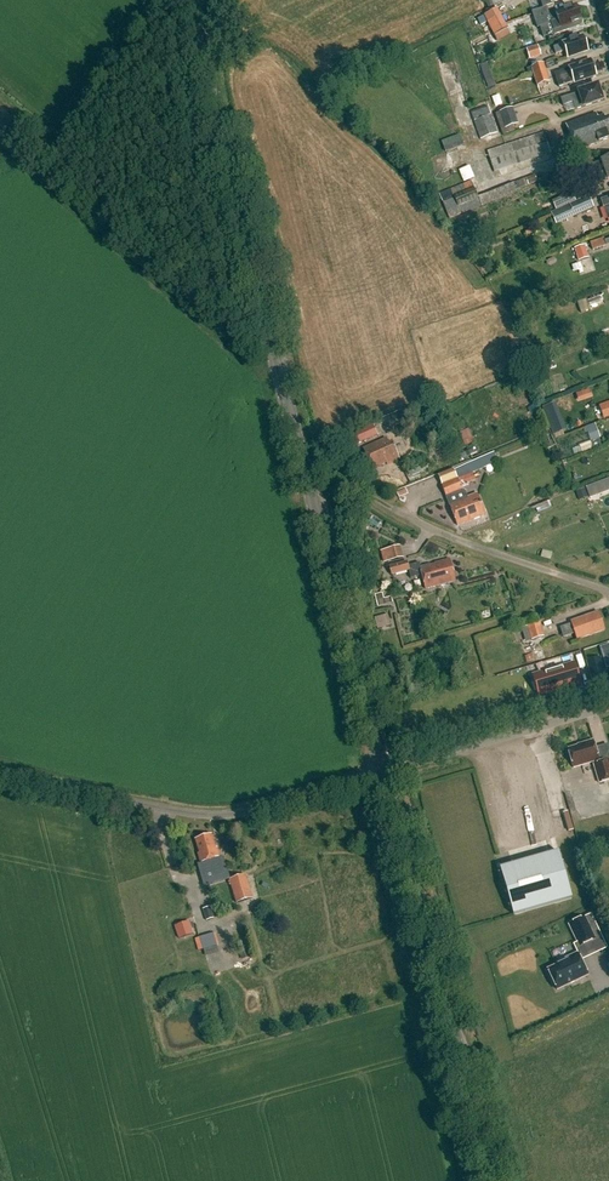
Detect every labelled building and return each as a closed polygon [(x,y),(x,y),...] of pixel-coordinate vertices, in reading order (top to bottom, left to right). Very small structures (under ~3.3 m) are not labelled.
[(581,22),(581,20),(576,5),(570,7),(570,6),(563,9),(563,10),(549,15),(547,7),(533,12),(536,22),(538,28),(552,24),(555,34),(562,32),(579,26),(581,22)] [(487,22),(500,15),(497,10),(484,16),(487,22)] [(508,30),(500,15),(487,22),(491,30),(495,37),(508,30)] [(567,58),(588,51),(583,36),(576,38),(576,37),(569,40),(570,41),(562,43),(563,44),(553,47),(555,54),(565,51),(567,58)] [(538,46),(526,50),(530,60),(541,56),(538,46)] [(569,68),(554,73),(558,87),(573,82),(573,83),(596,75),(591,60),(568,67),(569,68)] [(531,66),(534,74),(546,70),(543,62),(531,66)] [(496,87),(487,64),(480,67),(488,89),(496,87)] [(550,83),(546,70),(534,74),(533,74),(537,87),(550,83)] [(578,93),(568,96),(560,99),(562,106),(572,103),(574,110),(603,101),(598,85),(578,91),(578,93)] [(471,112),(481,140),(498,134),(491,116),(487,106),(471,112)] [(496,115),(503,136),(515,132),(513,127),(518,126),(513,109),(496,115)] [(608,135),(608,117),(605,119),(604,116),(598,118),(596,113),(565,124),(574,151),(608,139),(607,136),(608,135)] [(553,160),(545,133),(488,153),(495,174),(499,172),(502,178),(553,160)] [(464,146),(460,135),(442,142),(446,153),(464,146)] [(601,160),(601,161),(594,163),(598,173),(604,170),(607,179),(608,179),(608,157),(601,160)] [(584,178),(597,174),(593,162),(580,166),(584,178)] [(464,182),(475,178),(470,165),(460,169),(464,182)] [(471,182),(439,194),(449,220),(481,207),(471,182)] [(563,222),(593,208),(588,196),(557,210),(551,213),(556,225),(563,222)] [(600,199),(603,207),(608,205),(608,197),(600,199)] [(606,246),(604,238),(590,242),(593,250),(606,246)] [(608,416),(608,402),(599,406),(603,418),(608,416)] [(570,447),(573,455),(603,444),(596,423),(586,427),(591,440),(570,447)] [(377,436),(372,426),(338,441),(343,451),(377,436)] [(460,432),(466,446),(476,441),(470,428),(460,432)] [(396,461),(393,454),(396,452),(392,442),(388,444),(386,439),(363,449),(372,469),(386,463),(387,465),(396,461)] [(463,492),(461,486),(475,481),(472,473),(493,464),(493,453),(466,465),(466,466),(454,471),(438,477),(449,505),(457,526),(481,516),(478,510),(482,508),(479,499),(475,500),(473,496),(468,498),(465,492),(463,492)] [(400,545),(387,549),(390,560),(403,557),(400,545)] [(452,576),(453,576),(449,560),(419,567),(418,563),(407,566),(406,562),(389,567),(391,575),(408,571),(410,578),(421,575),(424,589),(454,581),(452,576)] [(571,624),(560,628),(563,637),(574,633),(577,640),(604,630),(598,612),(570,622),(571,624)] [(389,614),(376,617),(378,629),(392,626),(389,614)] [(544,637),(540,623),(521,628),(525,642),(544,637)] [(544,650),(535,650),(536,660),(545,659),(544,650)] [(605,678),(599,657),(586,661),(592,682),(605,678)] [(566,666),(539,675),(544,690),(570,682),(566,666)] [(581,746),(567,750),(573,768),(593,763),(599,783),(608,780),(608,762),(608,760),(599,763),(593,741),(581,745),(581,746)] [(195,841),(199,853),(197,854),(200,863),(201,863),(204,871),(221,866),(218,858),(220,857),(217,848),(216,849),(212,836),(195,841)] [(572,899),(558,852),(500,869),(514,916),(572,899)] [(240,877),(230,880),(236,903),(247,900),(240,877)] [(213,919),(210,907),(202,910),(205,921),(213,919)] [(596,940),(585,917),(568,925),(579,947),(596,940)] [(180,938),(195,932),(189,919),(174,925),(180,938)] [(203,948),(216,946),(214,934),(201,936),(203,948)] [(557,990),(588,976),(577,954),(557,964),(558,966),(548,971),(557,990)]
